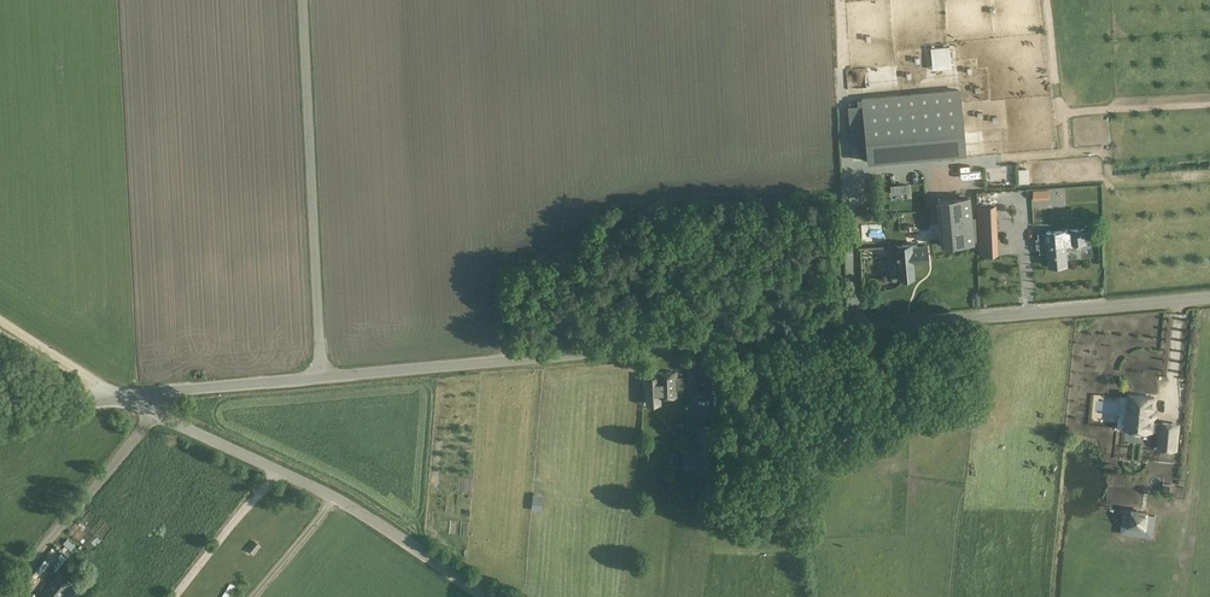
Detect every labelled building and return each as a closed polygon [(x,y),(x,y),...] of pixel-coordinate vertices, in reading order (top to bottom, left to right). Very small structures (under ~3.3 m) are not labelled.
[(849,88),(850,113),(859,112),(858,87),(849,88)] [(965,152),(959,90),(874,98),(863,99),(862,99),(868,161),(965,152)] [(973,242),(969,197),(938,199),(942,245),(957,244),(973,242)] [(901,201),(873,202),(875,233),(903,231),(901,201)] [(996,232),(994,205),(977,206),(979,233),(996,232)] [(1066,245),(1073,244),(1087,243),(1086,229),(1045,231),(1045,232),(1038,233),(1039,238),(1036,238),(1037,248),(1040,248),(1040,253),(1048,252),(1049,265),(1051,265),(1053,268),(1060,268),(1061,264),(1067,263),(1066,245)] [(891,277),(899,277),(914,276),(912,257),(911,249),(901,250),(889,251),(889,258),(888,258),(888,270),(890,269),(891,277)] [(697,373),(721,357),(696,359),(697,373)] [(677,395),(677,391),(683,391),(683,390),(682,382),(681,382),(681,377),(676,377),(676,372),(657,373),(658,396),(677,395)] [(1151,431),(1151,430),(1161,431),(1161,424),(1152,423),(1154,397),(1129,395),(1127,419),(1131,419),(1130,429),(1134,429),(1133,430),(1134,431),(1134,432),(1142,433),(1142,431),(1143,431),(1143,430),(1151,431)] [(1176,450),(1178,424),(1162,422),(1161,424),(1161,431),(1159,448),(1176,450)] [(697,467),(697,470),(713,470),(715,427),(699,427),(698,452),(686,451),(685,467),(697,467)] [(533,496),(532,504),(541,504),(542,496),(533,496)] [(1149,514),(1150,510),(1131,507),(1130,511),(1124,511),(1121,533),(1152,538),(1155,515),(1149,514)] [(261,546),(254,540),(247,549),(254,555),(261,546)] [(71,582),(58,572),(38,596),(90,596),(71,582)] [(226,575),(216,589),(222,593),(232,579),(226,575)]
